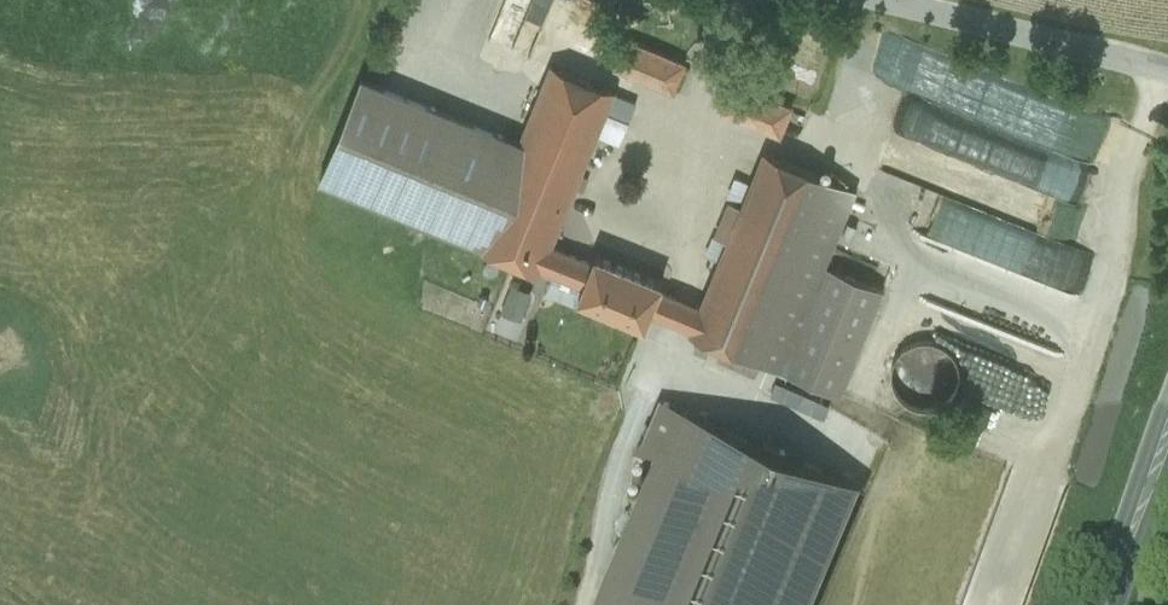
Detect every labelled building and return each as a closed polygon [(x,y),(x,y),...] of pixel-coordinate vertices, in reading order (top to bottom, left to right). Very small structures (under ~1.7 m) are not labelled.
[(535,58),(554,8),(557,0),(509,0),(494,41),(535,58)] [(612,0),(557,0),(554,8),(613,34),(627,5),(612,0)] [(1110,118),(894,32),(907,91),(882,169),(1062,240),(1110,118)] [(615,63),(675,88),(686,59),(626,33),(615,63)] [(542,265),(553,240),(615,91),(552,63),(520,142),(480,241),(479,243),(542,268),(542,265)] [(480,241),(520,142),(363,77),(321,176),(480,241)] [(723,107),(781,131),(793,102),(735,78),(723,107)] [(733,226),(702,303),(691,329),(690,332),(783,370),(826,264),(856,189),(764,151),(742,205),(731,202),(722,222),(733,226)] [(585,283),(596,257),(553,240),(542,265),(585,283)] [(585,283),(580,295),(648,323),(652,313),(663,287),(666,279),(598,251),(596,257),(585,283)] [(826,264),(783,370),(839,395),(884,288),(826,264)] [(502,309),(522,317),(533,291),(513,282),(502,309)] [(702,303),(663,287),(652,313),(691,329),(702,303)] [(598,604),(818,604),(869,484),(660,398),(632,465),(653,474),(598,604)] [(1020,604),(984,593),(986,588),(969,582),(962,604),(1020,604)]
